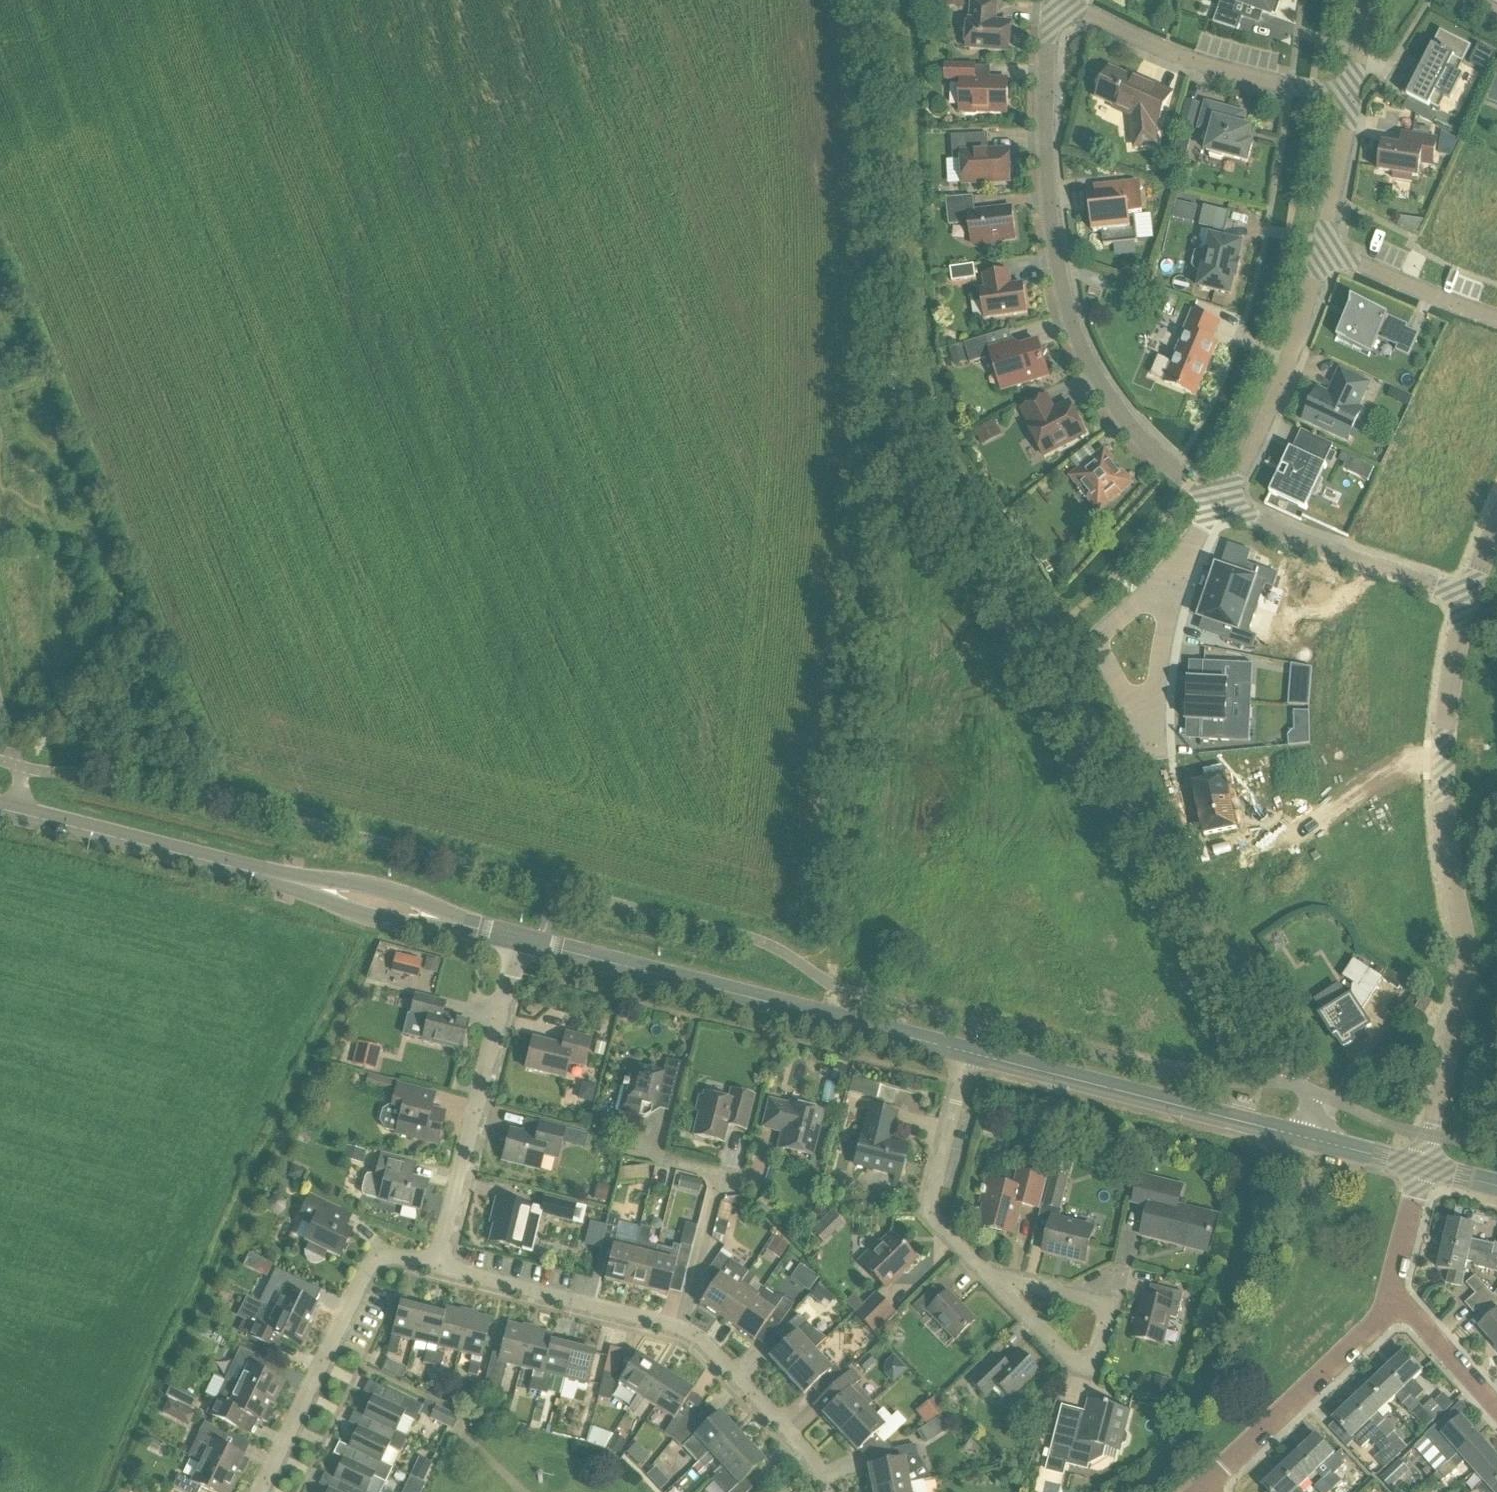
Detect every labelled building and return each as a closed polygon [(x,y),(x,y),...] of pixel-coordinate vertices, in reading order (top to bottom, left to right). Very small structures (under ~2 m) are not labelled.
[(946,6),(965,8),(965,0),(947,0),(946,6)] [(997,1),(978,0),(973,0),(971,20),(969,20),(967,48),(1009,51),(1011,23),(995,22),(997,1)] [(1234,1),(1232,0),(1222,0),(1218,9),(1213,23),(1238,31),(1243,18),(1247,7),(1271,16),(1272,14),(1276,15),(1281,2),(1277,1),(1277,0),(1234,0),(1234,1)] [(1472,47),(1441,31),(1419,75),(1415,73),(1405,92),(1403,91),(1402,92),(1404,93),(1439,111),(1445,100),(1450,103),(1462,80),(1456,77),(1472,47)] [(1495,55),(1477,46),(1468,63),(1486,72),(1495,55)] [(1007,112),(1008,80),(975,79),(975,66),(946,66),(946,79),(961,79),(960,112),(964,112),(966,113),(976,114),(978,112),(1007,112)] [(1128,77),(1110,69),(1107,76),(1102,78),(1099,81),(1098,86),(1100,91),(1097,98),(1115,106),(1114,109),(1131,117),(1134,141),(1141,146),(1157,145),(1155,129),(1156,127),(1156,128),(1172,93),(1129,74),(1128,77)] [(1488,101),(1496,105),(1496,80),(1488,101)] [(1194,130),(1200,104),(1186,100),(1180,126),(1194,130)] [(1248,163),(1253,143),(1248,142),(1251,129),(1241,126),(1245,114),(1206,104),(1199,128),(1212,132),(1207,152),(1248,163)] [(989,152),(988,134),(952,136),(953,160),(963,160),(964,183),(1010,181),(1008,151),(989,152)] [(1433,166),(1437,139),(1411,135),(1408,148),(1383,144),(1379,171),(1394,173),(1393,179),(1412,182),(1413,176),(1418,177),(1420,164),(1433,166)] [(1137,242),(1134,216),(1142,215),(1139,182),(1099,186),(1101,209),(1091,210),(1093,232),(1102,231),(1104,246),(1137,242)] [(975,212),(973,197),(947,199),(949,225),(970,223),(972,243),(985,242),(985,246),(1000,244),(999,240),(1016,238),(1012,208),(975,212)] [(1225,232),(1230,213),(1204,206),(1199,226),(1214,229),(1212,237),(1211,237),(1207,253),(1199,251),(1195,254),(1192,266),(1195,270),(1203,272),(1199,288),(1230,295),(1235,276),(1238,277),(1241,264),(1238,263),(1242,244),(1222,240),(1224,232),(1225,232)] [(952,282),(976,278),(974,264),(950,268),(952,282)] [(1011,286),(1009,271),(984,275),(986,290),(981,290),(985,318),(1027,312),(1023,284),(1011,286)] [(1419,334),(1407,328),(1408,325),(1388,316),(1388,315),(1352,299),(1352,300),(1351,308),(1337,337),(1371,353),(1381,333),(1400,342),(1396,351),(1409,357),(1419,334)] [(1195,395),(1217,344),(1212,342),(1220,323),(1193,312),(1184,332),(1185,332),(1173,362),(1159,356),(1151,375),(1165,381),(1164,382),(1195,395)] [(991,349),(987,336),(964,343),(970,363),(993,356),(1003,390),(1048,376),(1043,359),(1048,351),(1039,346),(1038,342),(1020,347),(1013,343),(991,349)] [(1357,409),(1368,384),(1340,371),(1329,396),(1318,390),(1305,419),(1348,439),(1362,411),(1357,409)] [(1058,415),(1047,396),(1022,409),(1029,423),(1028,424),(1044,456),(1086,434),(1072,408),(1058,415)] [(995,420),(974,430),(983,446),(1002,435),(995,420)] [(1332,464),(1337,454),(1331,451),(1333,445),(1319,439),(1310,458),(1290,449),(1282,467),(1289,470),(1285,479),(1278,476),(1270,493),(1306,510),(1312,497),(1316,498),(1324,481),(1320,479),(1327,466),(1325,465),(1326,462),(1332,464)] [(1098,509),(1131,484),(1105,451),(1073,477),(1098,509)] [(1350,466),(1354,459),(1343,454),(1340,461),(1347,464),(1350,466)] [(1212,568),(1209,591),(1248,595),(1250,572),(1258,573),(1259,562),(1237,559),(1235,570),(1212,568)] [(1245,619),(1248,595),(1209,591),(1206,615),(1229,617),(1228,629),(1252,631),(1253,619),(1245,619)] [(1188,682),(1192,705),(1233,699),(1230,688),(1228,676),(1236,674),(1234,663),(1211,667),(1212,677),(1188,682)] [(1312,669),(1292,665),(1290,686),(1311,688),(1312,669)] [(1236,722),(1233,699),(1192,705),(1197,729),(1220,724),(1222,736),(1245,732),(1243,721),(1236,722)] [(1311,745),(1311,742),(1310,736),(1310,730),(1294,731),(1293,731),(1289,736),(1290,747),(1311,745)] [(44,748),(46,738),(37,736),(35,746),(44,748)] [(1221,771),(1204,774),(1206,783),(1196,785),(1205,831),(1232,826),(1221,771)] [(1317,851),(1310,855),(1313,860),(1320,856),(1317,851)] [(1075,935),(1073,943),(1084,945),(1086,937),(1075,935)] [(1086,937),(1084,945),(1095,948),(1097,939),(1086,937)] [(1139,949),(1137,958),(1148,960),(1150,952),(1139,949)] [(1150,952),(1148,960),(1159,963),(1161,954),(1150,952)] [(418,979),(423,961),(396,954),(391,972),(418,979)] [(436,975),(440,961),(427,958),(424,972),(436,975)] [(1386,971),(1382,968),(1379,966),(1375,973),(1368,968),(1356,988),(1372,998),(1383,980),(1399,990),(1405,980),(1388,968),(1386,971)] [(411,1015),(406,1036),(423,1040),(422,1041),(461,1051),(469,1022),(442,1015),(445,1003),(416,995),(411,1015)] [(1423,996),(1413,1013),(1424,1019),(1434,1003),(1423,996)] [(1353,1038),(1371,1027),(1352,997),(1321,1016),(1335,1039),(1337,1038),(1344,1049),(1355,1042),(1353,1038)] [(584,1067),(591,1040),(566,1033),(563,1047),(533,1039),(526,1069),(564,1079),(568,1063),(584,1067)] [(377,1071),(382,1047),(358,1042),(356,1051),(353,1066),(371,1070),(377,1071)] [(673,1095),(680,1064),(666,1060),(663,1073),(637,1067),(629,1072),(619,1112),(645,1118),(650,1114),(652,1107),(655,1108),(659,1091),(673,1095)] [(390,1092),(393,1080),(368,1074),(365,1086),(390,1092)] [(852,1080),(849,1093),(876,1100),(879,1087),(852,1080)] [(437,1145),(445,1112),(431,1108),(435,1094),(398,1084),(393,1104),(382,1110),(379,1122),(385,1131),(396,1134),(437,1145)] [(700,1112),(694,1137),(723,1144),(728,1126),(745,1131),(754,1095),(732,1090),(729,1100),(704,1094),(704,1096),(700,1095),(696,1111),(700,1112)] [(813,1157),(824,1113),(789,1104),(788,1105),(769,1100),(762,1129),(781,1133),(778,1149),(813,1157)] [(868,1112),(855,1165),(899,1176),(906,1147),(888,1142),(895,1115),(869,1108),(856,1105),(855,1109),(868,1112)] [(557,1158),(564,1129),(545,1124),(542,1138),(510,1130),(502,1161),(540,1170),(544,1155),(557,1158)] [(362,1165),(366,1151),(345,1145),(341,1160),(362,1165)] [(404,1178),(408,1164),(381,1157),(376,1176),(371,1175),(367,1175),(364,1178),(361,1191),(362,1195),(366,1197),(379,1200),(420,1211),(427,1184),(404,1178)] [(1038,1208),(1046,1179),(1019,1172),(1015,1188),(987,1180),(981,1203),(988,1205),(983,1226),(1014,1234),(1022,1204),(1038,1208)] [(1061,1211),(1070,1178),(1052,1173),(1044,1206),(1061,1211)] [(1209,1246),(1216,1216),(1177,1207),(1180,1195),(1155,1189),(1157,1181),(1141,1177),(1134,1202),(1149,1206),(1142,1235),(1178,1244),(1180,1238),(1209,1246)] [(597,1183),(593,1200),(606,1204),(610,1187),(597,1183)] [(340,1258),(352,1232),(330,1222),(336,1209),(310,1196),(299,1219),(313,1225),(305,1241),(309,1243),(305,1251),(305,1253),(305,1258),(307,1261),(310,1263),(313,1264),(316,1264),(319,1264),(323,1261),(327,1252),(340,1258)] [(581,1224),(585,1208),(545,1198),(540,1214),(581,1224)] [(519,1249),(530,1207),(497,1199),(493,1213),(497,1214),(490,1242),(519,1249)] [(819,1227),(826,1234),(844,1216),(838,1210),(819,1227)] [(637,1241),(636,1241),(623,1238),(625,1230),(618,1229),(620,1217),(609,1214),(606,1226),(600,1249),(611,1252),(604,1281),(626,1286),(637,1241)] [(1085,1263),(1094,1229),(1053,1218),(1045,1252),(1085,1263)] [(714,1230),(713,1234),(724,1237),(728,1223),(716,1220),(714,1228),(714,1230)] [(1443,1221),(1440,1235),(1446,1236),(1444,1245),(1482,1253),(1485,1254),(1492,1256),(1494,1244),(1487,1243),(1484,1243),(1472,1240),(1475,1227),(1459,1223),(1452,1221),(1450,1221),(1449,1222),(1443,1221)] [(655,1257),(658,1246),(648,1243),(652,1228),(640,1226),(636,1241),(637,1241),(626,1286),(647,1291),(655,1257)] [(914,1259),(892,1235),(881,1246),(878,1243),(866,1255),(869,1258),(862,1264),(885,1288),(914,1259)] [(775,1236),(766,1250),(779,1260),(789,1246),(775,1236)] [(655,1257),(647,1291),(668,1297),(675,1268),(687,1271),(693,1248),(681,1245),(680,1247),(673,1245),(672,1249),(658,1246),(655,1257)] [(1438,1268),(1449,1271),(1446,1284),(1463,1288),(1465,1275),(1464,1274),(1467,1262),(1475,1264),(1474,1267),(1496,1272),(1496,1257),(1492,1256),(1485,1254),(1482,1253),(1444,1245),(1438,1268)] [(718,1317),(748,1273),(720,1253),(706,1273),(716,1280),(700,1304),(718,1317)] [(267,1276),(273,1265),(250,1254),(244,1265),(267,1276)] [(307,1326),(308,1325),(317,1305),(295,1295),(300,1284),(277,1272),(271,1284),(285,1290),(276,1308),(275,1310),(307,1326)] [(760,1293),(749,1286),(755,1277),(748,1273),(718,1317),(736,1329),(760,1293)] [(812,1274),(803,1287),(808,1291),(817,1277),(812,1274)] [(901,1302),(920,1283),(911,1274),(891,1293),(901,1302)] [(1474,1314),(1478,1311),(1496,1295),(1496,1294),(1493,1295),(1476,1275),(1466,1284),(1476,1294),(1465,1304),(1474,1314)] [(820,1286),(811,1297),(820,1304),(824,1299),(830,1304),(835,1299),(820,1286)] [(1177,1319),(1184,1294),(1152,1286),(1148,1297),(1144,1296),(1134,1337),(1163,1344),(1170,1318),(1177,1319)] [(942,1296),(933,1287),(913,1307),(922,1316),(927,1312),(955,1340),(975,1320),(947,1292),(942,1296)] [(760,1293),(736,1329),(754,1341),(770,1317),(780,1324),(794,1304),(784,1297),(782,1299),(776,1295),(775,1297),(763,1289),(760,1293)] [(896,1313),(875,1292),(863,1304),(854,1294),(845,1304),(854,1314),(874,1334),(896,1313)] [(1496,1347),(1496,1295),(1478,1311),(1487,1321),(1479,1328),(1496,1347)] [(275,1310),(276,1308),(263,1302),(252,1324),(244,1320),(238,1331),(270,1346),(275,1336),(301,1348),(311,1327),(308,1325),(307,1326),(275,1310)] [(415,1341),(423,1310),(400,1304),(387,1354),(396,1356),(401,1338),(415,1341)] [(459,1352),(469,1314),(446,1308),(444,1315),(445,1315),(437,1347),(459,1352)] [(445,1315),(444,1315),(423,1310),(415,1341),(437,1347),(445,1315)] [(469,1314),(459,1352),(473,1356),(468,1374),(477,1377),(491,1320),(469,1314)] [(813,1351),(813,1352),(826,1339),(815,1332),(807,1324),(799,1315),(781,1332),(788,1340),(770,1358),(787,1376),(813,1351)] [(521,1368),(530,1329),(508,1324),(500,1354),(492,1353),(484,1386),(501,1390),(507,1365),(521,1368)] [(543,1374),(553,1335),(530,1329),(521,1368),(543,1374)] [(565,1379),(573,1348),(552,1342),(553,1335),(543,1374),(565,1379)] [(232,1369),(227,1380),(271,1402),(270,1403),(274,1404),(284,1383),(258,1370),(263,1359),(240,1348),(235,1359),(237,1360),(232,1369)] [(588,1385),(596,1353),(573,1348),(565,1379),(588,1385)] [(441,1368),(444,1355),(426,1351),(423,1363),(441,1368)] [(830,1370),(813,1352),(813,1351),(787,1376),(804,1394),(816,1383),(824,1391),(842,1374),(834,1365),(830,1370)] [(1037,1371),(1018,1351),(1005,1364),(996,1354),(969,1381),(984,1397),(996,1385),(1009,1399),(1037,1371)] [(1416,1400),(1425,1392),(1414,1380),(1423,1372),(1404,1352),(1387,1368),(1416,1400)] [(637,1396),(656,1367),(637,1355),(618,1384),(637,1396)] [(866,1355),(856,1364),(864,1372),(874,1363),(866,1355)] [(387,1359),(382,1370),(401,1379),(407,1368),(387,1359)] [(672,1382),(674,1378),(656,1367),(637,1396),(629,1408),(636,1413),(644,1401),(655,1408),(672,1382)] [(1422,1406),(1416,1400),(1387,1368),(1370,1385),(1388,1404),(1396,1397),(1413,1415),(1422,1406)] [(840,1433),(872,1403),(856,1384),(860,1381),(851,1371),(833,1389),(841,1397),(823,1415),(840,1433)] [(610,1400),(616,1376),(604,1373),(598,1397),(610,1400)] [(1155,1376),(1151,1393),(1168,1397),(1173,1380),(1155,1376)] [(548,1395),(551,1382),(532,1378),(529,1391),(548,1395)] [(678,1413),(693,1390),(674,1378),(672,1382),(655,1408),(674,1420),(664,1434),(674,1440),(690,1421),(678,1413)] [(270,1403),(271,1402),(227,1380),(225,1379),(215,1400),(214,1399),(207,1414),(230,1426),(238,1411),(261,1423),(262,1421),(267,1423),(273,1411),(268,1409),(270,1403)] [(1360,1394),(1352,1402),(1387,1440),(1402,1455),(1409,1449),(1394,1433),(1396,1431),(1379,1413),(1388,1404),(1370,1385),(1368,1386),(1365,1383),(1356,1391),(1360,1394)] [(373,1397),(363,1417),(371,1421),(372,1421),(396,1432),(406,1437),(414,1421),(416,1422),(420,1413),(423,1407),(387,1389),(386,1390),(381,1401),(373,1397)] [(583,1404),(586,1391),(577,1389),(574,1401),(583,1404)] [(1454,1404),(1444,1393),(1434,1403),(1432,1400),(1424,1408),(1436,1422),(1454,1404)] [(935,1397),(923,1406),(934,1420),(945,1412),(935,1397)] [(167,1402),(162,1413),(174,1418),(179,1407),(167,1402)] [(1130,1412),(1090,1402),(1087,1412),(1064,1406),(1059,1426),(1051,1460),(1088,1469),(1089,1466),(1104,1458),(1107,1447),(1120,1451),(1122,1447),(1127,1443),(1129,1437),(1125,1431),(1130,1412)] [(1378,1448),(1387,1440),(1352,1402),(1334,1419),(1352,1439),(1362,1449),(1371,1440),(1378,1448)] [(874,1417),(867,1409),(873,1403),(872,1403),(840,1433),(857,1452),(876,1434),(884,1443),(906,1422),(897,1413),(891,1419),(883,1409),(874,1417)] [(451,1430),(457,1416),(436,1406),(429,1419),(451,1430)] [(699,1463),(735,1429),(720,1413),(700,1431),(690,1421),(674,1440),(682,1449),(684,1447),(699,1463)] [(1448,1465),(1452,1461),(1460,1454),(1479,1436),(1463,1418),(1446,1433),(1439,1424),(1424,1438),(1440,1455),(1448,1464),(1448,1465)] [(922,1444),(943,1432),(937,1420),(916,1432),(922,1444)] [(396,1432),(396,1433),(371,1421),(366,1432),(358,1428),(348,1448),(357,1452),(357,1451),(381,1463),(381,1462),(389,1447),(401,1453),(408,1437),(396,1432)] [(198,1435),(188,1456),(202,1462),(234,1478),(234,1477),(237,1472),(243,1475),(250,1461),(244,1458),(244,1457),(221,1446),(227,1436),(203,1424),(198,1435)] [(604,1450),(613,1434),(592,1427),(586,1443),(604,1450)] [(735,1429),(699,1463),(704,1469),(715,1459),(724,1469),(749,1445),(735,1429)] [(616,1435),(608,1447),(619,1454),(627,1442),(616,1435)] [(1336,1475),(1345,1465),(1335,1455),(1316,1435),(1298,1453),(1316,1472),(1323,1479),(1333,1491),(1342,1482),(1336,1475)] [(1452,1461),(1448,1465),(1448,1464),(1438,1472),(1445,1480),(1459,1468),(1466,1462),(1476,1473),(1496,1455),(1479,1436),(1460,1454),(1452,1461)] [(635,1443),(627,1455),(638,1464),(647,1452),(635,1443)] [(711,1480),(721,1491),(749,1491),(752,1489),(744,1480),(764,1461),(749,1445),(724,1469),(711,1480)] [(893,1462),(868,1467),(873,1491),(908,1485),(908,1484),(920,1481),(914,1468),(918,1460),(915,1445),(890,1450),(893,1462)] [(381,1463),(357,1451),(357,1452),(351,1463),(343,1459),(334,1479),(342,1483),(342,1482),(363,1491),(367,1491),(374,1478),(386,1484),(393,1468),(381,1462),(381,1463)] [(1299,1488),(1316,1472),(1298,1453),(1281,1469),(1299,1488)] [(1473,1491),(1488,1491),(1496,1484),(1496,1456),(1496,1455),(1476,1473),(1484,1482),(1473,1491)] [(1400,1460),(1380,1478),(1391,1489),(1404,1477),(1410,1471),(1400,1460)] [(234,1478),(202,1462),(192,1482),(178,1476),(173,1487),(183,1491),(199,1491),(201,1487),(211,1491),(232,1491),(238,1479),(234,1477),(234,1478)] [(1299,1488),(1281,1469),(1263,1486),(1269,1491),(1303,1491),(1299,1488)] [(1333,1491),(1323,1479),(1314,1487),(1319,1491),(1332,1491),(1333,1491)] [(873,1491),(924,1491),(922,1481),(920,1481),(908,1484),(908,1485),(873,1491)] [(342,1482),(342,1483),(337,1491),(363,1491),(342,1482)]
